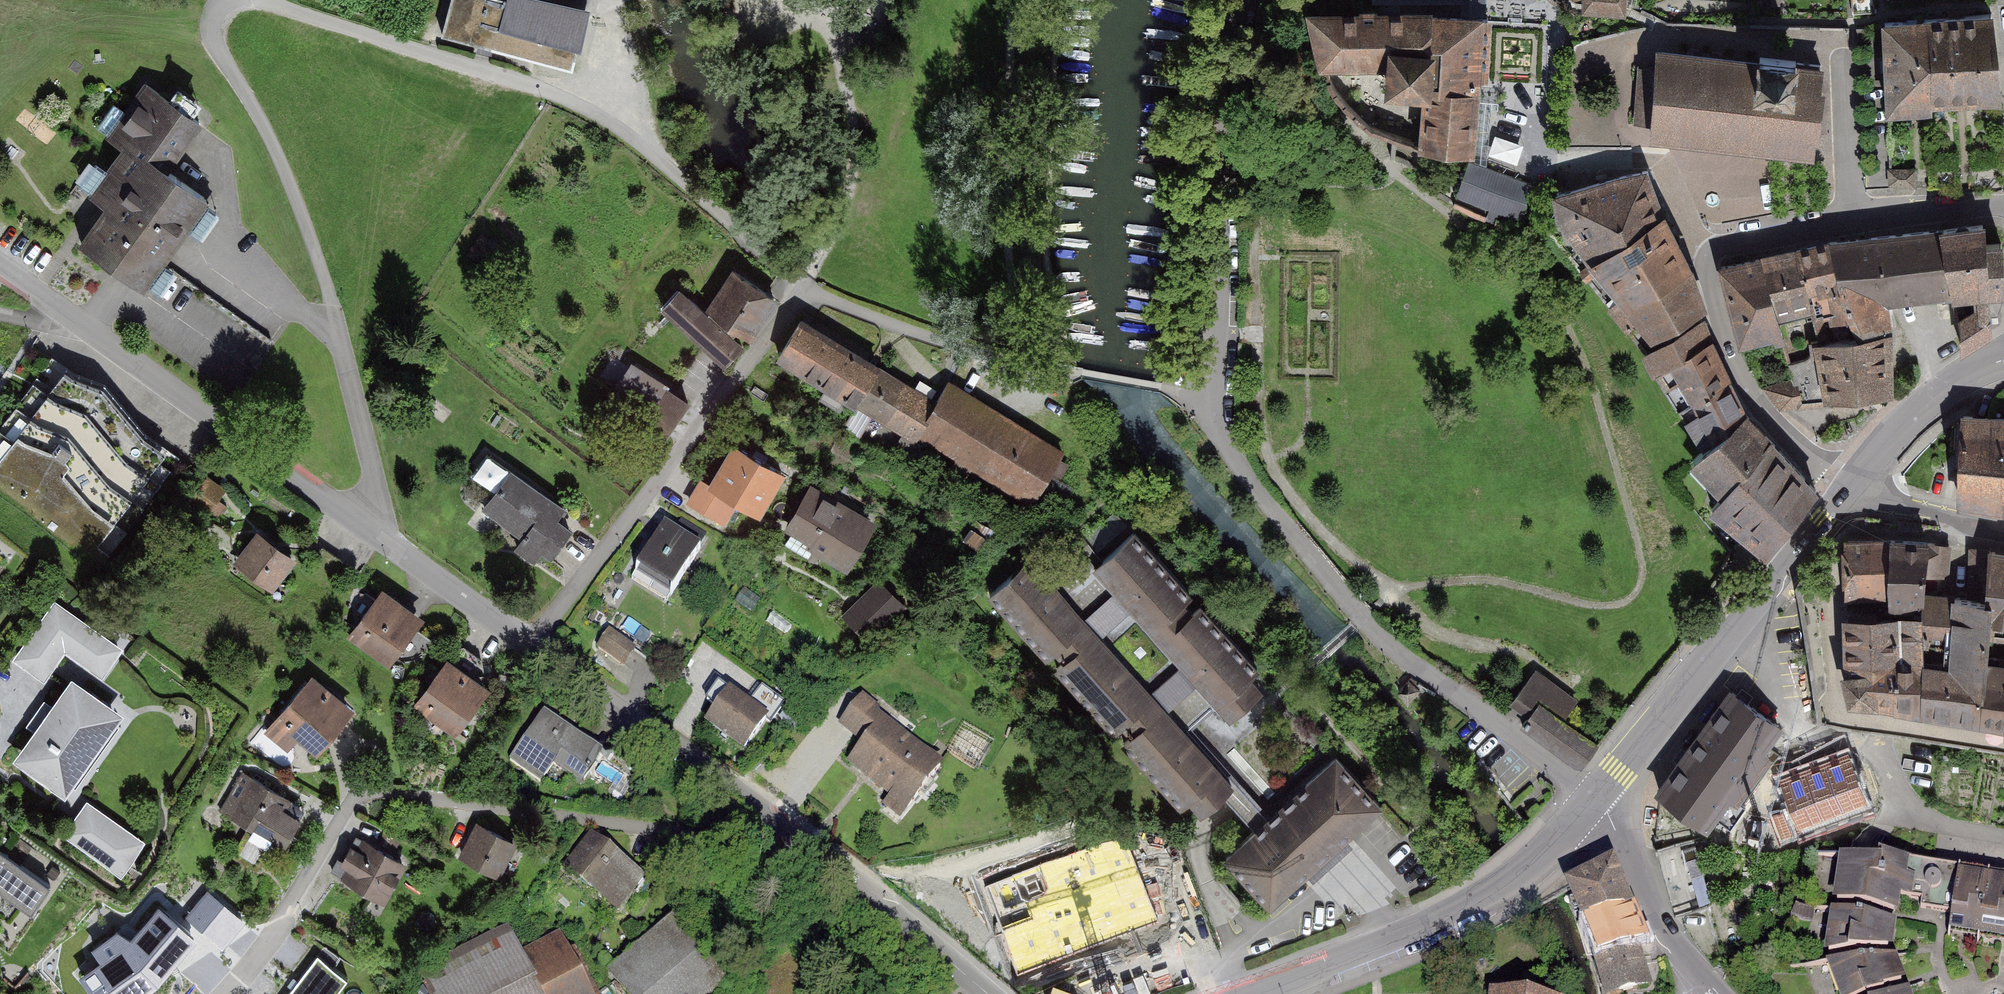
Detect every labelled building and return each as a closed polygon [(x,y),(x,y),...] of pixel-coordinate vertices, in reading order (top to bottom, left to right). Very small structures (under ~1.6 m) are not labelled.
[(547,0),(451,0),(442,37),(583,68),(596,11),(547,0)] [(1388,16),(1484,18),(1484,7),(1486,7),(1486,0),(1388,0),(1388,16)] [(1582,3),(1585,9),(1623,14),(1624,0),(1583,0),(1582,3)] [(1373,10),(1363,9),(1363,16),(1312,16),(1323,62),(1390,60),(1388,89),(1425,92),(1419,146),(1470,152),(1477,81),(1484,80),(1486,18),(1484,18),(1388,16),(1373,16),(1373,10)] [(1991,14),(1926,19),(1932,102),(2000,98),(1991,14)] [(1932,102),(1926,19),(1883,21),(1888,112),(1928,109),(1932,102)] [(1759,62),(1660,52),(1651,138),(1811,155),(1813,135),(1817,136),(1821,93),(1817,92),(1820,65),(1796,62),(1796,61),(1759,57),(1759,62)] [(197,122),(145,85),(107,137),(123,149),(89,196),(109,210),(84,244),(142,285),(204,199),(163,169),(197,122)] [(1519,164),(1523,145),(1496,139),(1491,158),(1519,164)] [(1533,184),(1468,161),(1456,194),(1520,218),(1533,184)] [(1915,169),(1889,169),(1889,184),(1915,186),(1915,169)] [(1662,216),(1646,170),(1555,192),(1558,214),(1592,259),(1662,216)] [(1690,267),(1662,216),(1592,259),(1579,271),(1586,278),(1600,269),(1623,297),(1609,308),(1614,315),(1690,267)] [(1984,224),(1942,230),(1953,287),(1973,287),(1976,309),(1959,320),(1959,349),(1991,330),(1988,298),(1997,298),(1997,290),(2003,290),(2001,244),(1983,245),(1984,224)] [(1942,230),(1829,242),(1850,315),(1861,337),(1889,332),(1884,299),(1937,291),(1939,300),(1954,298),(1953,287),(1942,230)] [(1850,315),(1829,242),(1796,250),(1811,310),(1823,307),(1827,321),(1850,315)] [(1777,320),(1811,310),(1796,250),(1760,260),(1777,320)] [(1760,260),(1720,268),(1738,342),(1781,332),(1777,320),(1760,260)] [(1643,352),(1656,372),(1709,341),(1698,310),(1702,308),(1690,267),(1614,315),(1643,352)] [(770,301),(729,277),(707,313),(748,338),(770,301)] [(739,347),(675,291),(657,312),(719,366),(739,347)] [(874,369),(796,322),(773,359),(851,406),(874,369)] [(1861,337),(1818,344),(1817,340),(1811,341),(1812,352),(1806,359),(1788,363),(1792,378),(1759,386),(1777,406),(1829,402),(1829,397),(1892,390),(1889,332),(1861,337)] [(1677,409),(1726,380),(1709,341),(1656,372),(1677,409)] [(48,360),(0,428),(0,495),(102,566),(176,461),(145,441),(100,387),(71,377),(48,360)] [(682,403),(628,368),(603,405),(658,440),(682,403)] [(928,399),(880,372),(859,410),(907,436),(928,399)] [(1726,380),(1677,409),(1702,450),(1745,414),(1726,380)] [(1059,452),(948,381),(915,434),(1025,504),(1059,452)] [(1770,439),(1745,414),(1702,450),(1693,460),(1723,493),(1770,439)] [(1964,415),(1960,502),(2003,508),(2003,418),(1964,415)] [(1723,493),(1713,508),(1765,551),(1816,490),(1770,439),(1723,493)] [(782,475),(736,449),(712,490),(759,516),(782,475)] [(560,505),(508,463),(474,506),(542,562),(568,530),(551,516),(560,505)] [(810,483),(782,526),(845,568),(873,526),(810,483)] [(700,554),(663,529),(630,575),(669,600),(700,554)] [(1269,687),(1127,530),(1087,567),(1108,590),(1128,613),(1175,666),(1195,689),(1228,724),(1269,687)] [(293,558),(260,534),(235,567),(268,591),(293,558)] [(1890,540),(1845,541),(1846,598),(1889,595),(1890,540)] [(1926,573),(1928,542),(1890,540),(1889,595),(1889,609),(1916,611),(1923,611),(1924,594),(1926,573)] [(1949,545),(1928,542),(1926,573),(1946,574),(1949,545)] [(1971,549),(1969,599),(1992,600),(1990,626),(2003,628),(2003,554),(1971,549)] [(1036,561),(995,597),(1190,818),(1219,792),(1230,782),(1168,713),(1195,689),(1175,666),(1149,689),(1102,636),(1128,613),(1108,590),(1082,613),(1036,561)] [(900,609),(876,586),(845,618),(869,641),(900,609)] [(45,594),(6,657),(47,682),(60,659),(102,685),(127,644),(45,594)] [(1923,611),(1922,640),(1950,643),(1949,664),(1923,663),(1921,712),(1979,722),(1986,656),(1990,626),(1992,600),(1969,599),(1924,594),(1923,611)] [(379,598),(354,636),(393,661),(418,623),(379,598)] [(1916,611),(1915,620),(1846,620),(1848,662),(1892,663),(1923,663),(1922,640),(1923,611),(1916,611)] [(625,670),(638,649),(616,635),(602,656),(625,670)] [(1986,656),(1979,722),(2003,726),(2003,659),(1986,656)] [(440,658),(408,703),(450,732),(482,687),(440,658)] [(1892,663),(1848,662),(1848,673),(1873,671),(1874,703),(1893,706),(1892,663)] [(1923,663),(1892,663),(1893,706),(1921,712),(1923,663)] [(1536,669),(1505,706),(1579,761),(1595,742),(1563,718),(1578,700),(1536,669)] [(1874,703),(1873,671),(1848,673),(1842,674),(1850,700),(1874,703)] [(306,679),(275,719),(317,751),(348,712),(306,679)] [(67,688),(20,757),(71,792),(119,723),(67,688)] [(722,692),(700,725),(742,753),(764,721),(722,692)] [(1777,726),(1733,692),(1658,792),(1705,826),(1713,816),(1730,828),(1745,807),(1736,800),(1770,758),(1760,751),(1777,726)] [(944,764),(862,696),(838,725),(859,743),(839,767),(900,818),(944,764)] [(538,709),(507,757),(543,780),(552,767),(587,790),(610,755),(538,709)] [(995,742),(962,728),(949,756),(982,770),(995,742)] [(1251,826),(1218,855),(1270,912),(1381,811),(1329,754),(1262,816),(1251,826)] [(1867,805),(1847,755),(1781,779),(1790,806),(1773,815),(1782,836),(1867,805)] [(238,773),(214,811),(274,850),(299,812),(238,773)] [(1230,782),(1219,792),(1251,826),(1262,816),(1230,782)] [(145,848),(82,803),(53,842),(116,888),(145,848)] [(514,843),(480,825),(462,859),(497,877),(514,843)] [(1126,836),(987,882),(1016,968),(1155,922),(1126,836)] [(586,840),(560,875),(608,914),(639,872),(586,840)] [(400,866),(350,841),(329,881),(379,907),(400,866)] [(0,854),(0,896),(31,918),(51,889),(0,854)] [(1871,862),(1845,859),(1837,903),(1893,912),(1896,896),(1902,897),(1908,862),(1878,858),(1871,862)] [(1959,870),(1908,862),(1902,897),(1921,900),(1920,907),(1951,913),(1959,870)] [(1959,870),(1951,913),(1948,932),(2003,942),(2003,878),(1959,870)] [(1563,898),(1598,993),(1656,993),(1643,939),(1605,875),(1563,898)] [(203,901),(190,923),(220,943),(234,920),(203,901)] [(1891,922),(1836,912),(1829,953),(1887,948),(1891,922)] [(80,969),(110,993),(127,993),(162,953),(122,920),(80,969)] [(608,974),(624,993),(715,993),(724,987),(674,923),(608,974)] [(426,993),(587,993),(559,931),(513,951),(508,940),(419,979),(426,993)] [(1830,964),(1843,993),(1868,993),(1901,982),(1891,957),(1830,964)] [(286,993),(332,993),(341,977),(313,958),(286,993)]
